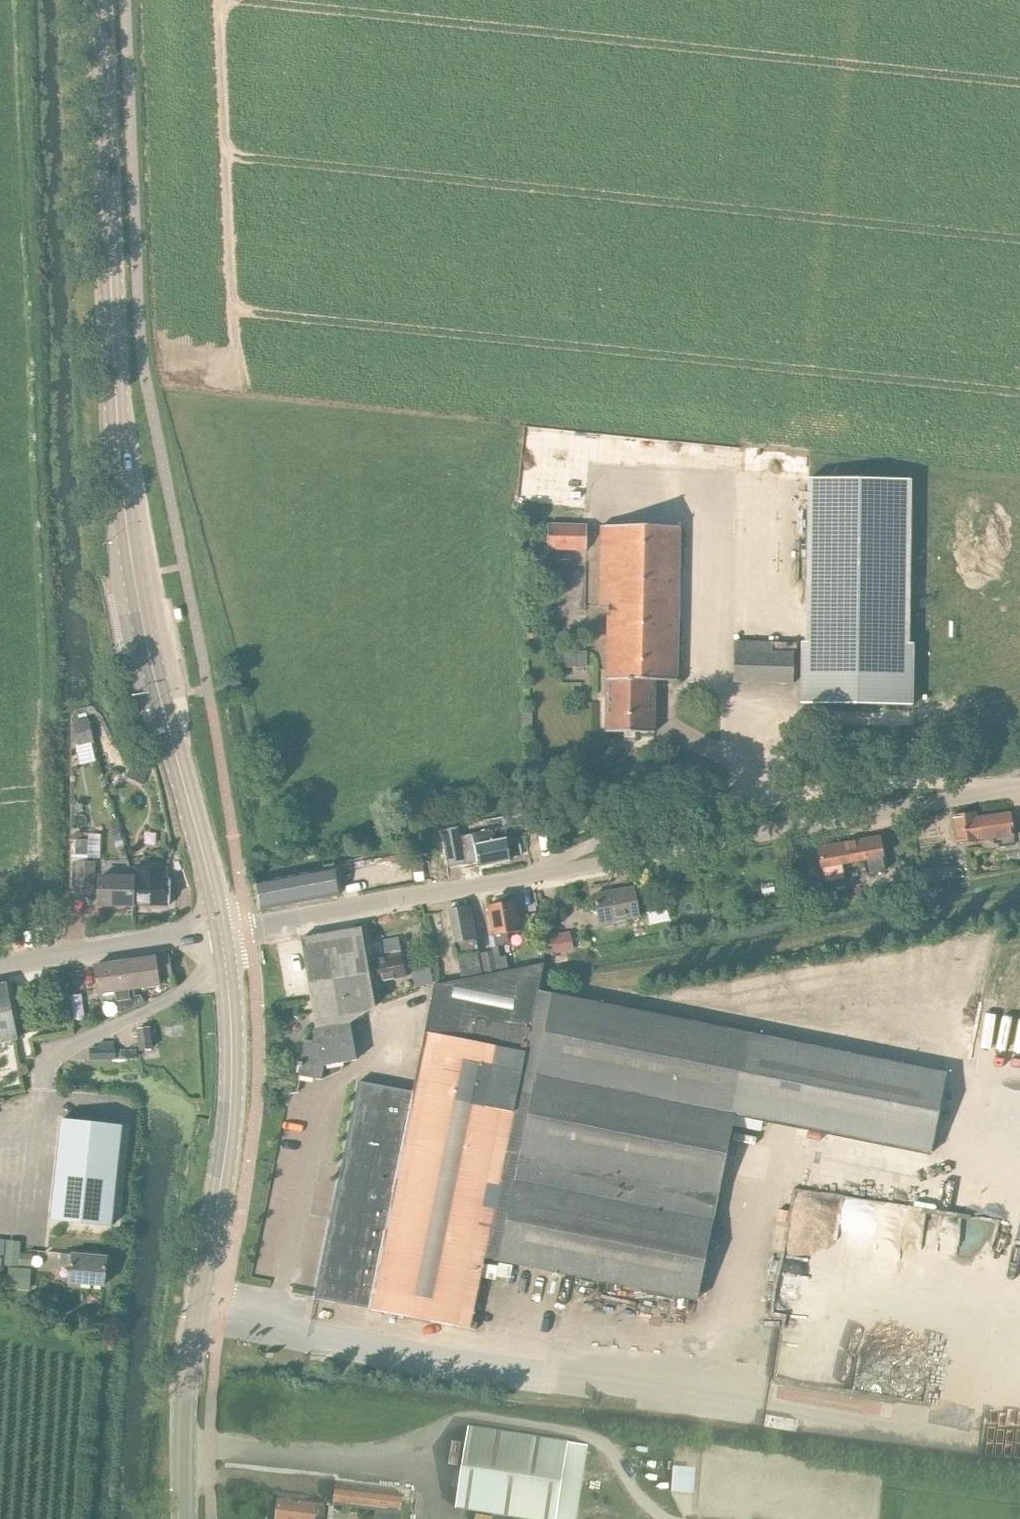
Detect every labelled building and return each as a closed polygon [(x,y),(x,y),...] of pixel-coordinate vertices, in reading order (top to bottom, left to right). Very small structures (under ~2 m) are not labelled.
[(800,643),(800,704),(912,705),(912,704),(913,644),(909,644),(911,481),(808,480),(806,643),(800,643)] [(547,549),(574,550),(586,550),(586,524),(548,523),(547,549)] [(677,682),(680,526),(601,525),(599,608),(609,609),(605,733),(655,733),(656,681),(677,682)] [(792,684),(794,644),(733,642),(732,684),(792,684)] [(226,685),(227,687),(240,683),(237,672),(223,676),(226,685)] [(72,719),(78,741),(92,738),(87,716),(72,719)] [(135,757),(125,775),(142,784),(152,766),(135,757)] [(956,841),(978,838),(996,836),(997,845),(1009,843),(1008,838),(1013,837),(1009,812),(975,817),(974,813),(952,816),(956,841)] [(457,826),(441,829),(448,866),(478,861),(479,866),(510,860),(509,857),(520,855),(517,838),(506,840),(506,839),(495,841),(492,829),(459,836),(457,826)] [(119,831),(111,834),(115,847),(123,844),(119,831)] [(878,833),(817,844),(823,879),(843,876),(841,863),(862,860),(864,872),(885,868),(878,833)] [(74,838),(74,853),(87,853),(87,838),(74,838)] [(164,849),(161,857),(168,860),(171,851),(164,849)] [(92,891),(93,858),(77,858),(76,890),(92,891)] [(422,861),(410,863),(413,882),(425,880),(422,861)] [(134,879),(133,904),(134,904),(168,904),(168,880),(167,880),(166,880),(166,867),(160,867),(153,867),(134,867),(134,877),(134,879)] [(333,867),(255,882),(261,910),(338,895),(333,867)] [(932,867),(922,868),(924,881),(933,880),(932,867)] [(99,876),(98,905),(132,905),(133,905),(133,904),(134,879),(134,877),(133,877),(99,876)] [(599,923),(637,917),(632,886),(594,893),(599,923)] [(493,973),(499,972),(499,970),(508,968),(505,955),(499,956),(498,950),(498,946),(509,945),(507,933),(519,931),(515,901),(488,904),(492,936),(488,936),(490,951),(481,953),(483,963),(485,975),(493,973)] [(469,905),(448,910),(462,979),(485,975),(483,963),(481,953),(479,953),(469,905)] [(315,1025),(348,1021),(374,1002),(361,927),(300,938),(315,1025)] [(573,951),(570,933),(546,936),(549,954),(573,951)] [(372,954),(377,982),(406,977),(398,936),(383,939),(385,952),(372,954)] [(124,960),(131,1008),(142,1003),(140,994),(135,995),(133,988),(159,984),(158,975),(171,973),(168,957),(155,959),(155,956),(124,960)] [(120,1014),(131,1008),(124,960),(94,965),(98,995),(115,993),(116,1001),(118,1001),(120,1014)] [(428,960),(411,963),(415,987),(432,984),(428,960)] [(497,1260),(558,1273),(568,1274),(569,1273),(696,1300),(733,1114),(930,1154),(946,1073),(574,998),(537,990),(539,982),(543,963),(511,970),(499,972),(493,973),(485,975),(462,979),(433,985),(424,1031),(425,1033),(414,1091),(360,1081),(316,1289),(314,1298),(469,1328),(484,1257),(497,1259),(497,1260)] [(16,1039),(5,983),(0,984),(0,1042),(16,1039)] [(305,1040),(300,1060),(304,1050),(326,1036),(350,1031),(351,1030),(349,1022),(375,1005),(374,1002),(348,1021),(315,1025),(312,1041),(305,1040)] [(85,1004),(72,1006),(74,1019),(87,1017),(85,1004)] [(138,1028),(136,1028),(139,1050),(141,1050),(143,1049),(153,1048),(150,1026),(138,1028)] [(304,1050),(300,1060),(298,1072),(320,1080),(324,1066),(356,1059),(351,1030),(350,1031),(326,1036),(304,1050)] [(114,1046),(89,1047),(90,1061),(115,1059),(114,1046)] [(60,1135),(50,1220),(111,1226),(122,1127),(79,1122),(62,1121),(60,1135)] [(8,1267),(17,1268),(20,1243),(5,1241),(4,1255),(3,1256),(3,1266),(8,1267)] [(20,1251),(19,1265),(31,1266),(32,1252),(20,1251)] [(69,1266),(67,1281),(104,1285),(107,1257),(71,1253),(71,1254),(60,1253),(59,1265),(69,1266)] [(8,1267),(6,1290),(29,1291),(30,1269),(17,1268),(8,1267)] [(769,1413),(767,1424),(790,1428),(792,1417),(769,1413)] [(455,1509),(521,1518),(577,1518),(588,1447),(568,1444),(568,1443),(467,1427),(455,1509)] [(401,1513),(403,1495),(335,1487),(333,1507),(376,1511),(375,1518),(401,1518),(402,1513),(401,1513)] [(329,1506),(278,1499),(277,1510),(271,1509),(270,1518),(327,1518),(329,1506)]
